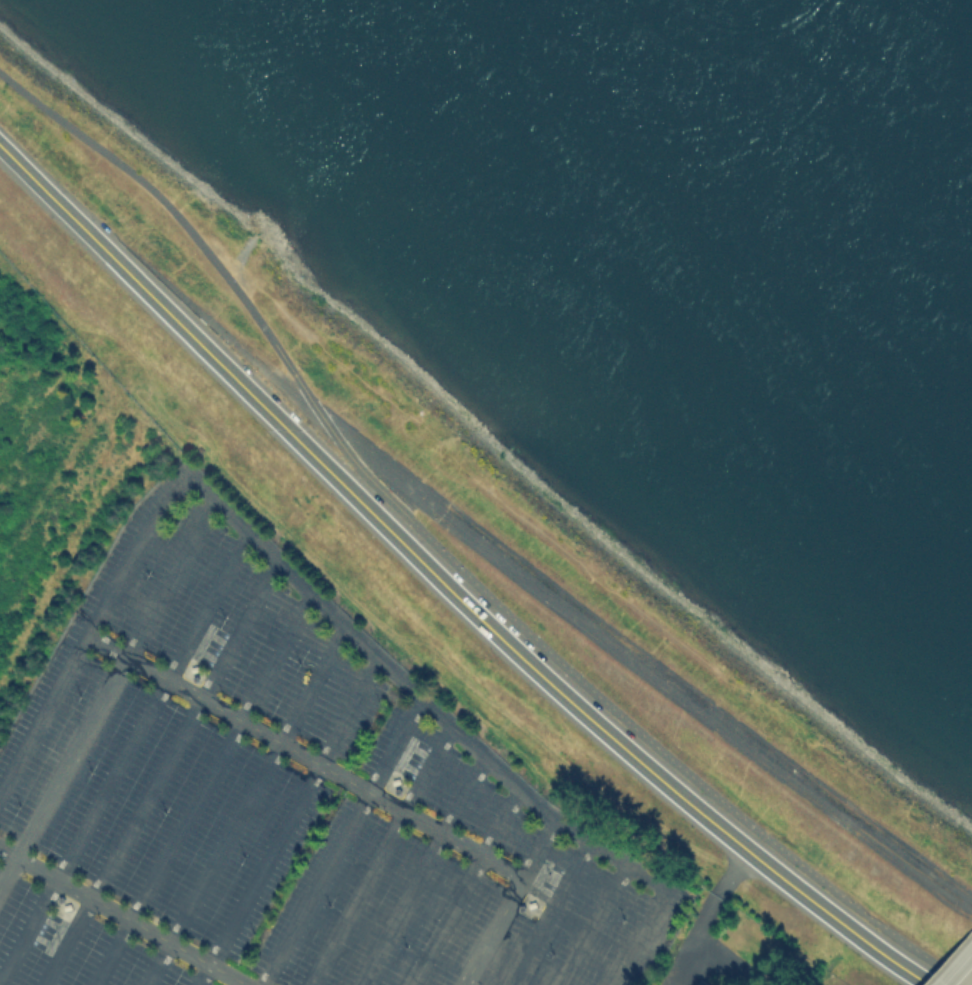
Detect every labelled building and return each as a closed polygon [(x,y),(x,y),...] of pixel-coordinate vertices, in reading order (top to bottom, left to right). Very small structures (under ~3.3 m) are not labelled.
[(188,667),(196,665),(198,671),(190,673),(188,667)] [(525,903),(533,900),(535,906),(527,908),(525,903)]
